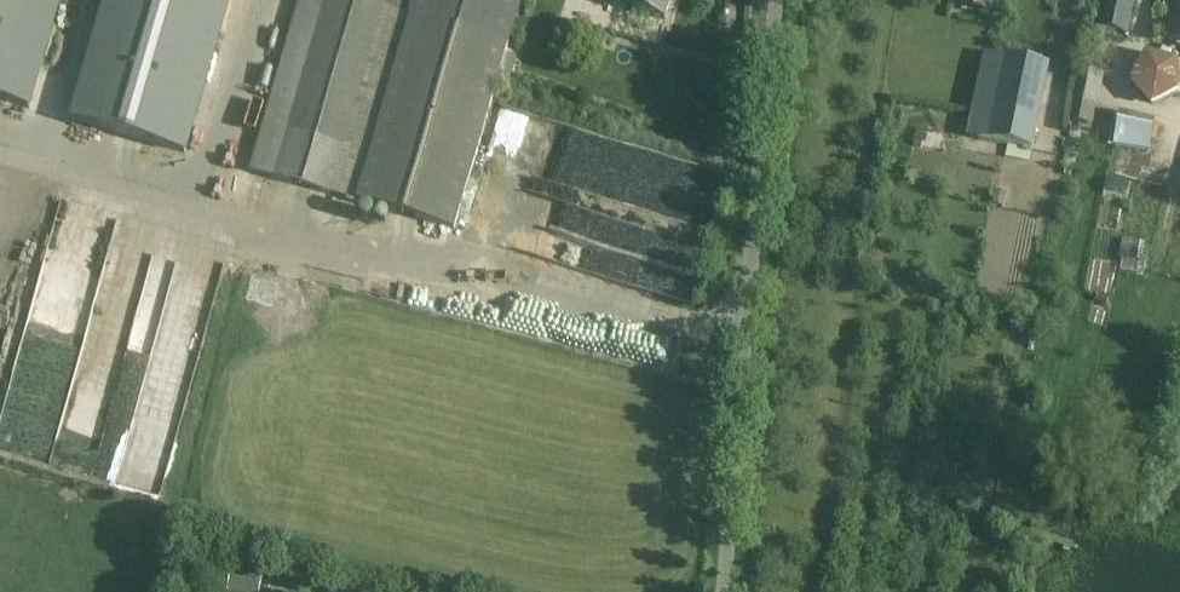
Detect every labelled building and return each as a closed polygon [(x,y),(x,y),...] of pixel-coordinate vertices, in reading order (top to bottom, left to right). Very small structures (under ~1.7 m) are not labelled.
[(29,108),(60,0),(0,0),(0,100),(29,108)] [(73,121),(185,153),(230,0),(108,0),(73,121)] [(386,8),(389,0),(299,0),(249,172),(332,196),(355,202),(456,231),(510,43),(386,8)] [(386,8),(510,43),(522,0),(389,0),(386,8)] [(636,4),(633,12),(665,21),(671,0),(621,0),(636,4)] [(995,0),(959,0),(957,8),(992,15),(995,0)] [(1130,34),(1135,5),(1107,0),(1103,0),(1098,28),(1130,34)] [(1165,41),(1179,45),(1179,0),(1177,0),(1165,41)] [(985,49),(968,139),(1033,152),(1050,69),(1009,58),(1010,55),(985,49)] [(1131,83),(1153,109),(1179,94),(1179,69),(1179,59),(1147,53),(1131,83)] [(1084,79),(1079,121),(1098,123),(1103,81),(1084,79)] [(1119,112),(1115,145),(1149,149),(1152,116),(1119,112)] [(1144,259),(1146,242),(1122,239),(1117,279),(1132,280),(1133,273),(1144,274),(1146,259),(1144,259)] [(232,570),(227,591),(260,591),(263,577),(232,570)]
